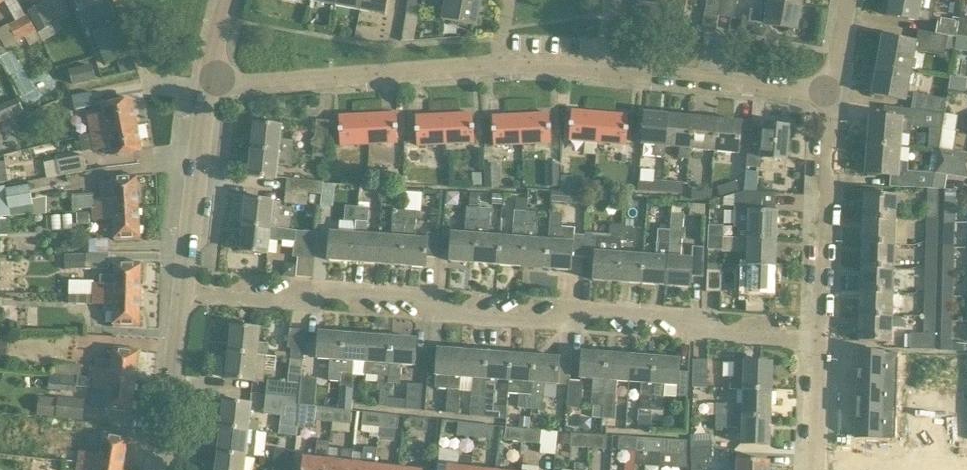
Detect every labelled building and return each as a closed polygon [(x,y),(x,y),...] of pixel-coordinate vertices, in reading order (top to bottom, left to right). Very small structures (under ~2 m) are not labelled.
[(360,10),(362,0),(335,0),(335,5),(360,10)] [(360,10),(385,15),(388,0),(362,0),(360,10)] [(417,0),(408,0),(406,13),(414,15),(417,0)] [(481,0),(444,0),(440,19),(476,26),(481,0)] [(638,2),(685,11),(687,0),(639,0),(638,2)] [(719,17),(722,0),(707,0),(704,14),(719,17)] [(738,0),(722,0),(719,17),(734,19),(738,0)] [(750,17),(743,16),(739,32),(763,36),(765,25),(793,31),(799,4),(778,0),(767,0),(765,12),(751,10),(750,17)] [(920,10),(922,0),(889,0),(886,17),(918,22),(918,20),(932,22),(934,12),(920,10)] [(42,3),(27,11),(39,33),(38,33),(43,41),(57,34),(52,25),(54,24),(42,3)] [(28,15),(9,25),(18,41),(25,37),(30,46),(41,40),(28,15)] [(957,36),(966,38),(966,19),(960,18),(959,22),(957,36)] [(938,19),(936,34),(956,37),(957,36),(959,22),(938,19)] [(93,31),(105,64),(120,58),(108,26),(93,31)] [(954,52),(956,37),(936,34),(919,31),(916,51),(945,56),(945,50),(954,52)] [(880,36),(875,65),(909,71),(915,42),(880,36)] [(68,70),(72,86),(95,80),(92,65),(68,70)] [(904,100),(909,71),(875,65),(870,94),(904,100)] [(92,93),(69,97),(72,111),(95,107),(92,93)] [(914,94),(911,110),(944,114),(946,99),(914,94)] [(24,113),(18,99),(0,107),(0,124),(24,113)] [(104,113),(87,116),(88,118),(91,134),(136,125),(132,100),(131,99),(102,105),(104,113)] [(898,147),(899,134),(911,134),(911,127),(935,129),(931,150),(938,151),(939,149),(942,130),(944,114),(911,110),(902,109),(901,118),(867,116),(865,145),(898,147)] [(571,140),(598,143),(600,113),(573,111),(571,140)] [(396,113),(367,114),(369,144),(397,143),(396,113)] [(549,113),(521,115),(523,144),(551,143),(549,113)] [(628,115),(600,113),(598,143),(626,145),(628,115)] [(641,145),(666,147),(669,116),(644,113),(641,145)] [(341,146),(369,144),(367,114),(339,116),(341,146)] [(472,114),(445,115),(446,144),(474,143),(472,114)] [(944,114),(942,130),(956,132),(958,116),(944,114)] [(418,145),(446,144),(445,115),(417,116),(418,145)] [(494,146),(523,144),(521,115),(493,116),(494,146)] [(690,160),(691,149),(693,118),(669,116),(666,147),(679,148),(678,159),(690,160)] [(691,149),(714,151),(717,120),(693,118),(691,149)] [(313,156),(326,158),(330,121),(317,120),(313,156)] [(742,122),(717,120),(714,151),(739,154),(742,122)] [(294,141),(279,139),(281,126),(254,123),(251,149),(293,154),(294,141)] [(761,169),(762,157),(786,160),(788,136),(791,135),(791,131),(789,130),(789,127),(786,126),(785,124),(777,123),(775,125),(763,124),(763,129),(750,128),(746,167),(761,169)] [(91,134),(80,136),(83,152),(103,148),(110,147),(112,155),(112,156),(141,150),(136,125),(91,134)] [(942,130),(939,149),(952,151),(956,132),(942,130)] [(523,145),(497,146),(498,158),(524,157),(523,145)] [(863,173),(890,175),(890,187),(927,189),(932,189),(935,173),(907,171),(908,163),(897,162),(898,147),(865,145),(863,173)] [(291,167),(293,154),(251,149),(248,176),(275,179),(277,165),(291,167)] [(939,149),(938,151),(935,173),(932,189),(940,189),(945,189),(947,176),(966,179),(966,154),(939,149)] [(86,171),(84,155),(57,159),(59,175),(86,171)] [(5,161),(0,162),(0,183),(9,182),(5,161)] [(485,189),(499,188),(498,163),(484,164),(485,189)] [(545,187),(560,187),(560,164),(544,165),(545,187)] [(449,183),(449,167),(423,166),(423,182),(449,183)] [(746,170),(746,188),(759,188),(759,170),(746,170)] [(73,210),(92,209),(137,206),(136,176),(112,177),(112,181),(99,182),(100,199),(94,199),(94,196),(73,197),(73,210)] [(308,194),(321,195),(323,182),(287,178),(285,192),(308,194)] [(639,179),(638,192),(682,195),(683,182),(639,179)] [(734,195),(740,193),(736,181),(718,188),(721,199),(734,195)] [(323,182),(321,195),(320,206),(333,208),(336,183),(323,182)] [(9,210),(33,205),(29,184),(5,188),(5,186),(0,187),(0,209),(8,208),(9,210)] [(691,201),(711,202),(712,190),(692,188),(691,201)] [(939,222),(940,189),(932,189),(927,189),(926,222),(939,222)] [(944,190),(943,222),(955,222),(956,190),(944,190)] [(551,202),(587,204),(588,194),(552,191),(551,202)] [(307,206),(308,194),(285,192),(284,204),(307,206)] [(737,227),(737,238),(776,239),(777,212),(765,212),(765,193),(743,192),(740,193),(734,195),(733,227),(737,227)] [(864,194),(863,219),(894,220),(895,195),(864,194)] [(33,198),(36,213),(48,211),(46,196),(33,198)] [(282,201),(272,200),(245,198),(243,225),(290,229),(291,217),(281,216),(282,201)] [(706,205),(690,204),(689,216),(705,217),(706,205)] [(93,220),(114,219),(115,241),(139,239),(137,206),(92,209),(93,220)] [(344,221),(356,221),(357,207),(345,206),(344,221)] [(380,233),(367,232),(369,208),(357,207),(356,221),(355,232),(353,261),(378,263),(380,233)] [(467,207),(465,232),(453,231),(451,260),(475,262),(479,208),(467,207)] [(500,235),(489,234),(491,209),(479,208),(475,262),(498,264),(500,235)] [(391,234),(380,233),(378,263),(401,265),(405,210),(393,210),(391,234)] [(426,237),(415,236),(417,211),(405,210),(401,265),(426,267),(427,257),(436,258),(438,234),(427,233),(426,237)] [(513,236),(500,235),(498,264),(522,266),(526,212),(514,211),(513,236)] [(548,239),(536,238),(538,213),(526,212),(522,266),(546,268),(548,239)] [(572,257),(584,258),(585,236),(575,235),(575,228),(562,227),(563,214),(550,213),(548,239),(546,268),(571,270),(572,257)] [(693,247),(692,258),(681,257),(684,215),(672,214),(670,231),(666,285),(691,287),(691,277),(703,278),(704,248),(693,247)] [(906,221),(894,221),(894,220),(863,219),(862,244),(893,245),(893,244),(905,245),(906,221)] [(938,246),(939,222),(926,222),(926,246),(938,246)] [(943,222),(942,246),(955,246),(955,222),(943,222)] [(317,232),(304,230),(304,231),(296,231),(290,230),(290,229),(243,225),(240,251),(267,254),(268,239),(294,242),(292,257),(314,258),(317,232)] [(708,225),(708,237),(723,238),(724,226),(708,225)] [(621,252),(620,252),(621,242),(622,227),(610,226),(610,235),(586,233),(585,236),(584,258),(595,258),(594,279),(619,281),(621,252)] [(634,228),(622,227),(621,242),(633,243),(634,228)] [(329,259),(353,261),(355,232),(331,230),(329,259)] [(656,255),(644,254),(642,283),(666,285),(670,231),(658,230),(656,255)] [(748,253),(747,265),(775,267),(776,239),(737,238),(723,238),(708,237),(708,250),(723,250),(723,253),(748,253)] [(892,269),(893,245),(862,244),(861,268),(892,269)] [(937,271),(938,246),(926,246),(925,270),(937,271)] [(942,246),(942,270),(954,271),(955,246),(942,246)] [(644,254),(621,252),(619,281),(642,283),(644,254)] [(109,269),(109,253),(85,254),(65,254),(65,269),(109,269)] [(115,263),(115,276),(100,275),(100,284),(93,284),(92,294),(139,295),(139,263),(115,263)] [(775,294),(775,267),(747,265),(747,293),(775,294)] [(891,293),(892,269),(861,268),(860,291),(891,293)] [(721,271),(707,270),(706,292),(721,293),(721,271)] [(937,295),(937,271),(925,270),(924,295),(937,295)] [(942,270),(941,295),(953,295),(954,271),(942,270)] [(860,291),(859,316),(900,318),(901,293),(891,293),(860,291)] [(138,327),(139,295),(92,294),(92,295),(69,295),(69,304),(102,304),(102,311),(114,312),(114,327),(138,327)] [(936,319),(937,295),(924,295),(923,319),(936,319)] [(941,295),(940,319),(953,319),(953,310),(953,295),(941,295)] [(904,318),(900,318),(859,316),(858,342),(889,343),(890,328),(904,329),(904,318)] [(923,319),(923,334),(935,334),(936,319),(923,319)] [(952,341),(953,319),(940,319),(940,341),(952,341)] [(269,344),(257,342),(259,329),(232,326),(229,352),(256,355),(267,356),(269,344)] [(289,329),(287,348),(291,349),(290,359),(303,360),(306,331),(289,329)] [(318,359),(330,360),(329,381),(340,382),(344,334),(320,332),(318,359)] [(354,362),(365,363),(368,336),(344,334),(340,382),(340,387),(352,388),(354,362)] [(935,350),(935,334),(923,334),(911,334),(910,350),(935,350)] [(387,407),(389,383),(391,338),(368,336),(365,363),(364,375),(379,376),(378,390),(380,390),(379,406),(387,407)] [(400,384),(402,366),(414,367),(416,340),(391,338),(389,383),(400,384)] [(7,366),(8,343),(0,343),(0,365),(7,366)] [(90,367),(89,377),(133,382),(137,351),(113,349),(112,360),(96,358),(95,367),(90,367)] [(457,414),(460,379),(462,379),(464,351),(440,349),(437,388),(448,389),(446,413),(457,414)] [(462,379),(473,380),(470,416),(482,417),(488,353),(464,351),(462,379)] [(264,383),(267,356),(256,355),(229,352),(226,379),(264,383)] [(858,352),(857,381),(896,382),(897,354),(858,352)] [(497,382),(508,383),(507,394),(508,394),(512,355),(488,353),(482,417),(500,419),(501,407),(495,406),(497,382)] [(580,379),(593,380),(591,406),(603,407),(607,355),(583,353),(580,379)] [(535,357),(512,355),(508,394),(519,395),(518,409),(530,410),(535,357)] [(614,420),(617,382),(629,383),(632,357),(607,355),(603,407),(602,419),(614,420)] [(559,359),(535,357),(530,410),(543,411),(545,386),(557,387),(559,359)] [(629,383),(641,384),(638,410),(651,411),(655,359),(632,357),(629,383)] [(689,373),(678,372),(679,361),(655,359),(651,411),(663,412),(665,386),(677,387),(676,396),(687,397),(689,373)] [(693,360),(692,388),(707,389),(707,361),(693,360)] [(730,390),(743,390),(771,391),(772,363),(735,362),(734,378),(730,378),(730,390)] [(54,375),(78,377),(81,377),(82,366),(55,363),(54,375)] [(927,371),(926,383),(934,383),(935,371),(927,371)] [(940,372),(939,384),(947,384),(948,372),(940,372)] [(130,414),(133,382),(89,377),(81,377),(78,377),(77,387),(99,389),(97,407),(107,408),(106,412),(130,414)] [(300,384),(299,397),(298,405),(314,407),(317,379),(301,378),(300,384)] [(267,380),(266,394),(299,397),(300,384),(267,380)] [(581,409),(583,382),(569,381),(567,407),(581,409)] [(857,381),(856,409),(896,410),(896,382),(857,381)] [(926,383),(926,395),(934,395),(934,383),(926,383)] [(408,384),(407,399),(406,409),(421,411),(423,385),(408,384)] [(939,384),(939,396),(947,396),(947,384),(939,384)] [(743,390),(743,405),(716,404),(716,416),(770,418),(771,391),(743,390)] [(286,407),(298,409),(298,405),(299,397),(266,394),(264,414),(285,417),(286,407)] [(58,400),(45,399),(43,415),(56,417),(56,418),(83,421),(85,401),(58,398),(58,400)] [(260,421),(249,420),(251,404),(223,401),(221,428),(259,432),(260,421)] [(316,407),(314,407),(298,405),(298,409),(299,409),(297,427),(314,429),(314,421),(316,407)] [(333,409),(316,407),(314,421),(332,423),(333,409)] [(350,425),(351,411),(333,409),(332,423),(350,425)] [(362,431),(362,409),(353,409),(352,431),(362,431)] [(856,409),(855,437),(895,439),(896,410),(856,409)] [(926,411),(925,423),(933,423),(934,411),(926,411)] [(939,411),(938,423),(946,424),(947,412),(939,411)] [(362,426),(379,428),(380,428),(381,414),(363,412),(362,426)] [(400,416),(381,414),(380,428),(398,429),(400,416)] [(716,428),(742,429),(742,444),(770,445),(770,418),(716,416),(716,428)] [(427,432),(428,419),(410,417),(408,430),(427,432)] [(457,436),(475,437),(476,424),(458,422),(457,436)] [(494,426),(476,424),(475,437),(493,439),(494,426)] [(524,429),(516,428),(506,427),(504,441),(522,443),(524,429)] [(245,457),(255,458),(257,432),(259,432),(221,428),(218,454),(245,457)] [(542,430),(524,429),(522,443),(540,445),(542,430)] [(570,447),(588,448),(589,435),(571,433),(570,447)] [(77,463),(119,469),(121,469),(127,438),(104,434),(100,454),(67,448),(65,460),(77,463)] [(607,436),(589,435),(588,448),(606,449),(607,436)] [(691,436),(691,448),(712,447),(712,435),(691,436)] [(618,450),(636,451),(636,438),(619,436),(618,450)] [(662,439),(636,438),(636,451),(661,453),(662,439)] [(687,441),(662,439),(661,453),(686,454),(687,441)] [(328,461),(328,460),(330,442),(317,441),(315,459),(303,458),(302,469),(327,469),(328,461)] [(362,465),(351,463),(350,469),(374,469),(375,466),(377,449),(364,447),(362,465)] [(712,447),(691,448),(692,469),(706,469),(705,459),(713,459),(712,447)] [(275,449),(274,460),(287,462),(288,451),(275,449)] [(328,461),(327,469),(350,469),(351,463),(352,450),(342,449),(340,462),(328,461)] [(635,465),(660,467),(661,453),(636,451),(635,465)] [(245,457),(218,454),(216,469),(244,469),(245,457)] [(460,467),(448,466),(447,469),(472,469),(472,468),(473,457),(461,455),(460,467)] [(847,459),(846,468),(858,468),(858,460),(847,459)] [(287,462),(274,460),(273,469),(286,469),(287,462)] [(768,461),(737,460),(736,469),(768,469),(768,461)] [(863,460),(863,469),(874,469),(875,460),(863,460)] [(875,460),(874,469),(886,469),(886,461),(875,460)] [(891,461),(890,469),(902,469),(902,461),(891,461)] [(902,469),(905,469),(913,469),(914,462),(902,461),(902,469)] [(918,469),(930,469),(930,462),(918,462),(918,469)]
